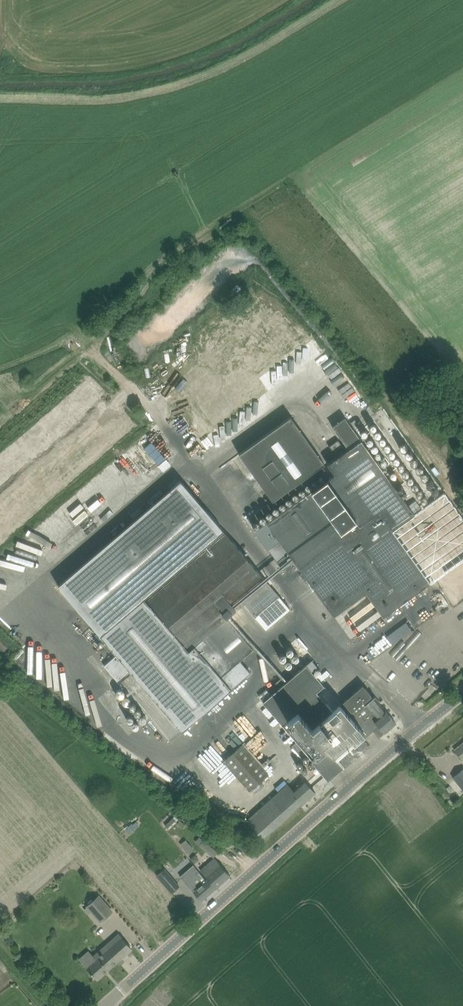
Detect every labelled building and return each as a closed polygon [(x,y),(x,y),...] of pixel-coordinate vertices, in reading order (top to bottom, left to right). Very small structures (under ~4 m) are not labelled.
[(203,409),(189,420),(206,440),(220,428),(203,409)] [(251,523),(325,469),(322,465),(325,463),(291,417),(240,454),(273,500),(248,518),(251,523)] [(267,523),(255,531),(268,549),(283,569),(294,561),(333,615),(366,592),(383,616),(430,582),(393,530),(411,517),(415,514),(396,489),(396,488),(389,479),(378,464),(375,459),(361,440),(345,417),(344,418),(333,426),(349,449),(328,464),(329,467),(335,474),(267,523)] [(339,439),(329,446),(335,453),(344,446),(339,439)] [(159,466),(167,459),(152,442),(145,448),(159,466)] [(62,582),(58,585),(101,635),(118,655),(105,666),(117,680),(130,669),(183,730),(232,688),(251,672),(240,660),(253,649),(226,618),(244,603),(255,616),(279,595),(268,582),(226,532),(218,539),(161,588),(147,599),(145,598),(224,530),(181,480),(62,582)] [(40,523),(49,527),(47,532),(61,538),(65,529),(41,520),(40,523)] [(393,642),(412,629),(406,621),(387,634),(393,642)] [(324,685),(307,665),(296,673),(364,751),(370,746),(364,739),(373,731),(379,738),(385,733),(397,723),(379,702),(380,701),(375,696),(373,697),(371,695),(372,695),(363,685),(343,702),(354,714),(351,716),(340,704),(332,711),(316,692),(324,685)] [(296,673),(273,694),(272,694),(261,702),(262,703),(263,703),(322,770),(328,777),(343,764),(345,767),(364,751),(296,673)] [(455,749),(461,757),(462,759),(462,743),(455,749)] [(250,792),(269,775),(241,744),(222,761),(250,792)] [(462,789),(462,768),(453,777),(462,789)] [(316,792),(304,779),(293,789),(288,784),(241,825),(257,844),(316,792)] [(173,817),(165,825),(169,828),(177,821),(173,817)] [(140,825),(137,821),(133,824),(132,823),(125,829),(129,833),(140,825)] [(181,844),(188,853),(195,848),(190,843),(187,839),(181,844)] [(204,840),(203,841),(201,844),(199,846),(207,852),(212,847),(204,840)] [(216,859),(202,871),(208,879),(207,880),(215,889),(231,875),(230,874),(224,868),(216,859)] [(194,864),(181,876),(183,878),(194,891),(195,893),(202,900),(210,893),(212,892),(215,889),(207,880),(194,864)] [(175,880),(167,871),(165,868),(165,867),(156,875),(169,889),(172,893),(175,891),(180,886),(175,880)] [(94,899),(86,906),(87,907),(92,912),(101,922),(110,914),(114,911),(99,894),(94,899)] [(119,933),(94,955),(96,958),(87,967),(91,971),(98,979),(132,948),(125,941),(119,933)]
